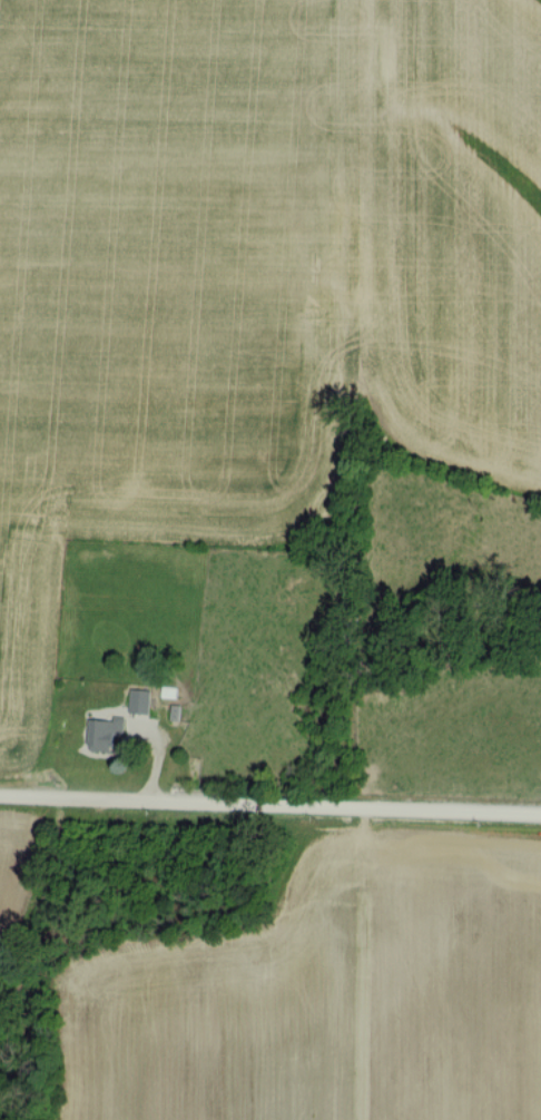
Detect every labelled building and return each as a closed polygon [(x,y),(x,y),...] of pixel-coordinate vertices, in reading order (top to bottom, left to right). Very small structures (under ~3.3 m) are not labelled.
[(149,711),(151,688),(130,687),(129,710),(149,711)] [(89,718),(87,749),(120,750),(121,714),(113,714),(113,719),(89,718)]
